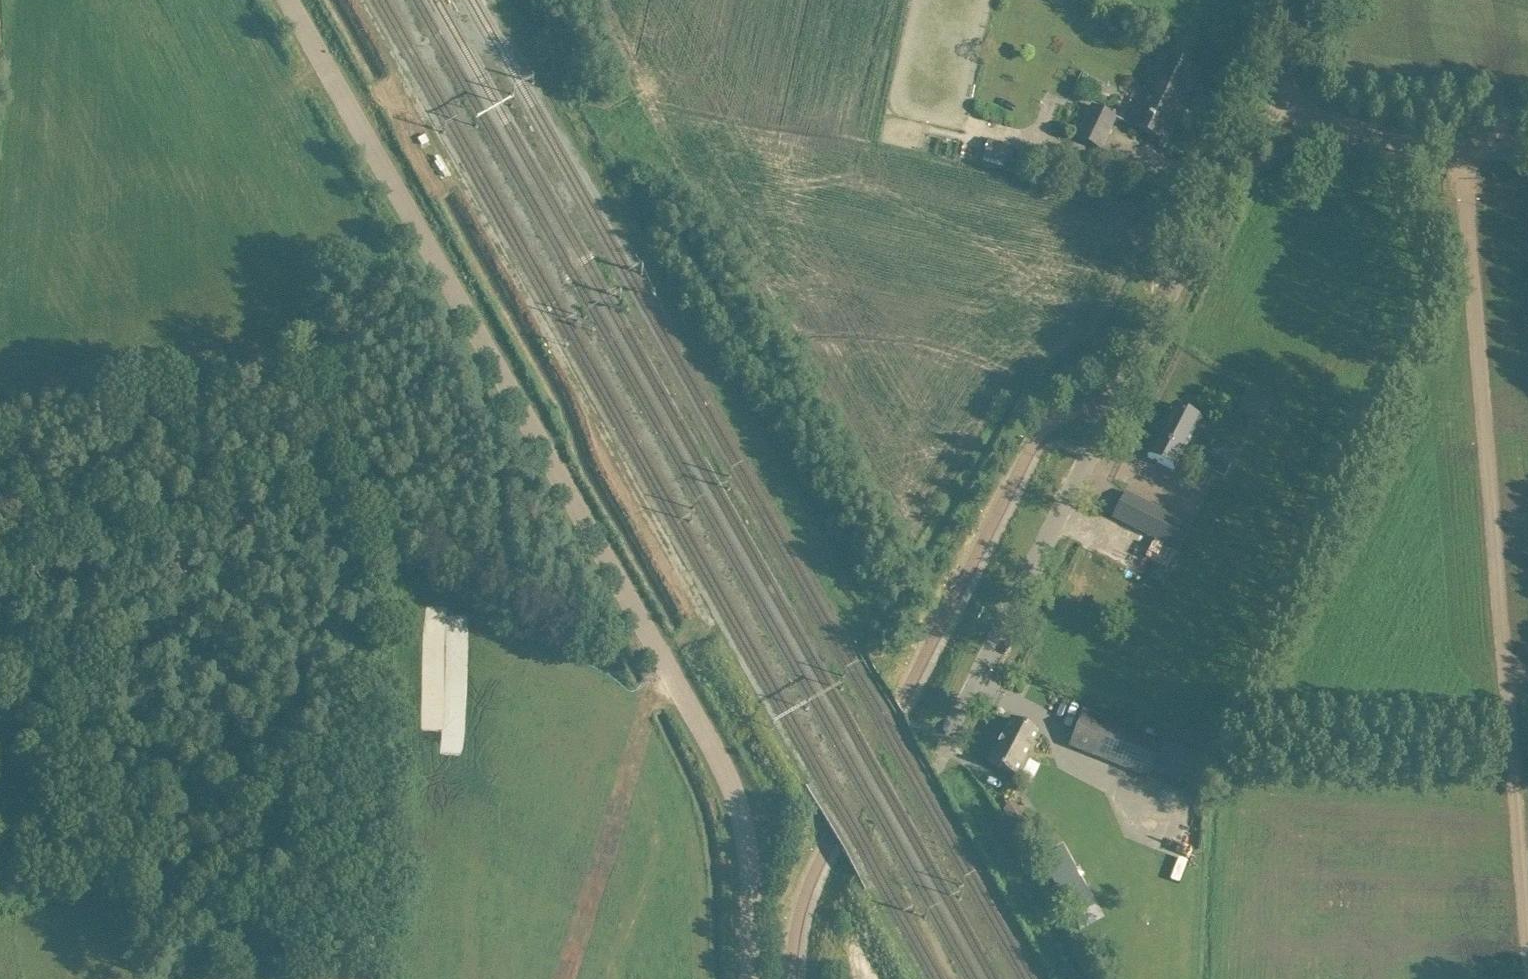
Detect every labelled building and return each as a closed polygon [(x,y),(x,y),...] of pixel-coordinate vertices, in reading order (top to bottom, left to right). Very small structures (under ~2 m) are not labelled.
[(1129,123),(1147,133),(1165,141),(1181,108),(1178,106),(1185,91),(1189,92),(1199,71),(1163,53),(1129,123)] [(1100,148),(1115,117),(1091,105),(1075,136),(1100,148)] [(985,161),(1010,167),(1015,146),(990,140),(985,161)] [(1201,418),(1192,413),(1174,404),(1147,456),(1174,470),(1187,444),(1191,446),(1191,447),(1202,453),(1202,452),(1210,456),(1208,460),(1227,471),(1231,464),(1216,457),(1219,451),(1210,447),(1213,440),(1199,433),(1195,441),(1190,438),(1201,418)] [(1125,492),(1112,516),(1156,539),(1169,514),(1125,492)] [(1187,786),(1197,760),(1082,713),(1070,743),(1149,775),(1151,772),(1187,786)] [(1038,732),(1012,719),(989,763),(1015,776),(1038,732)] [(1163,802),(1179,809),(1185,795),(1169,788),(1163,802)] [(1037,849),(1070,909),(1094,896),(1061,836),(1037,849)]
